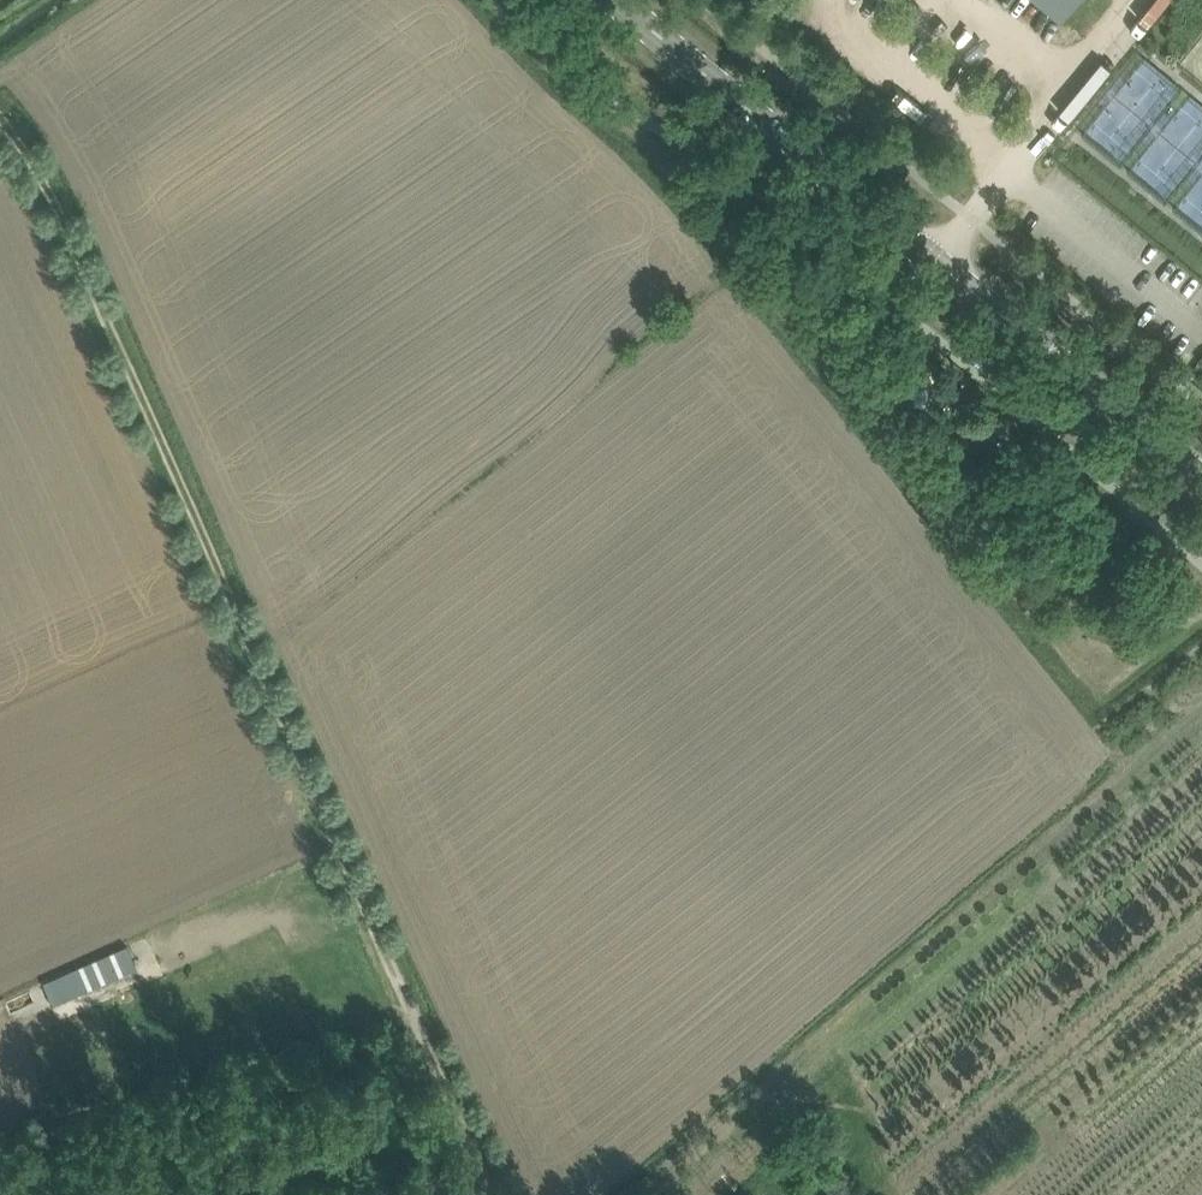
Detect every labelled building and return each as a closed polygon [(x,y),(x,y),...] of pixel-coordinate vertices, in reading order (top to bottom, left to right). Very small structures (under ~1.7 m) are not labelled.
[(1062,18),(1077,0),(1040,0),(1062,18)] [(915,403),(919,383),(896,378),(888,383),(887,389),(891,397),(915,403)] [(44,983),(51,1000),(135,963),(128,947),(44,983)]
